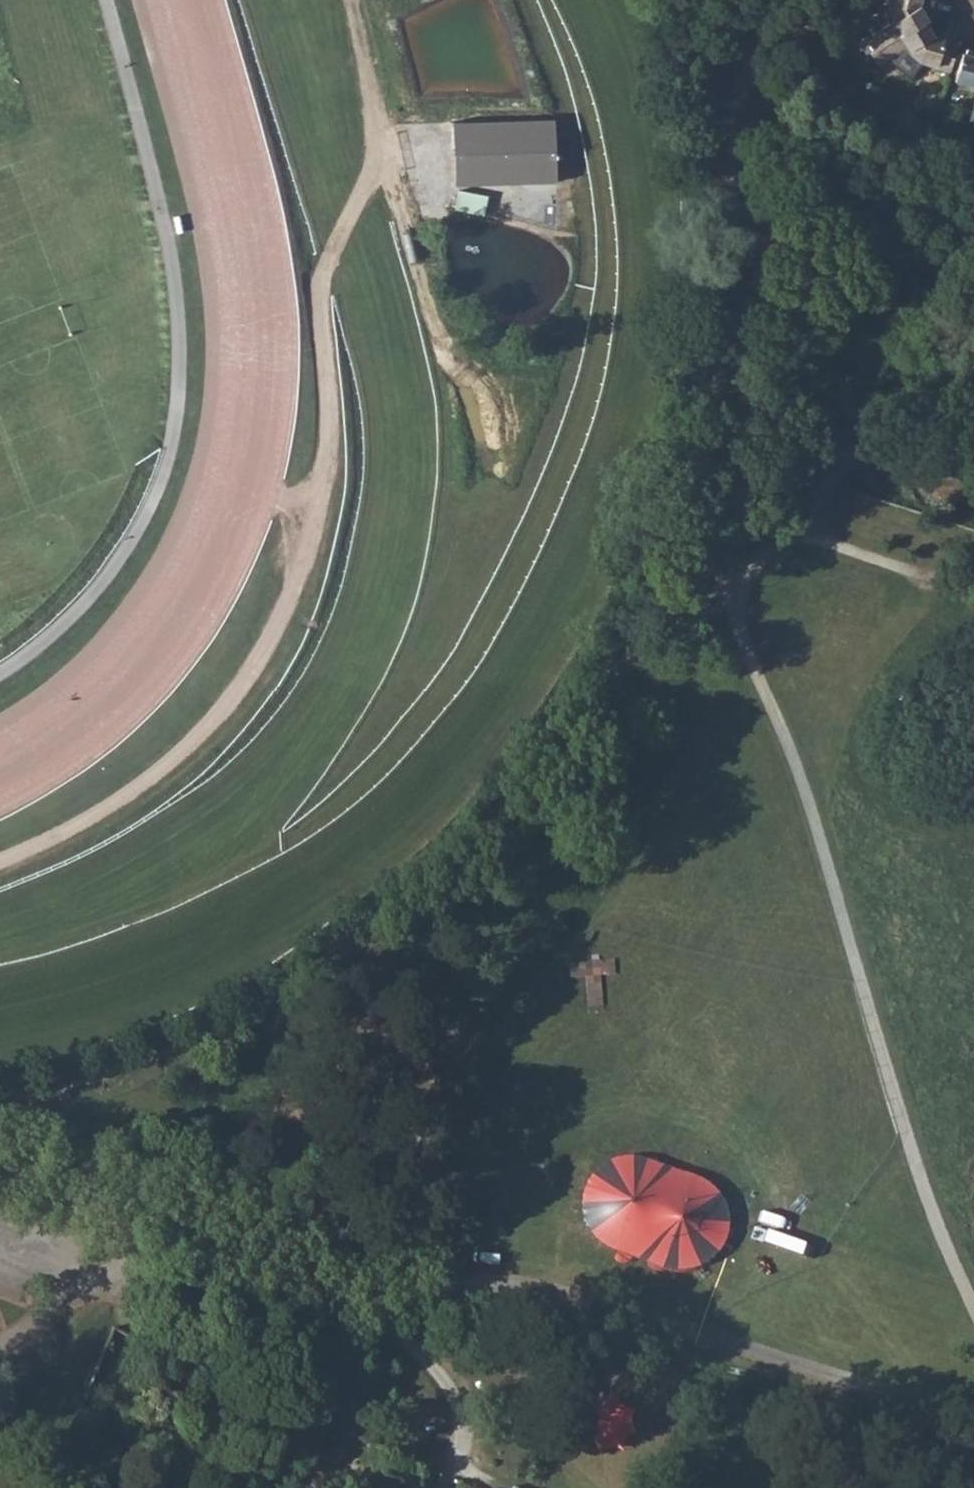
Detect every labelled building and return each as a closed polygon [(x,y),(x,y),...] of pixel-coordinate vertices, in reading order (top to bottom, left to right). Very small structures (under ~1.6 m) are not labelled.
[(864,37),(872,50),(875,56),(868,62),(877,75),(905,55),(918,67),(947,78),(952,60),(955,52),(957,43),(932,34),(925,21),(927,20),(919,5),(920,0),(890,0),(890,3),(893,20),(864,37)] [(962,53),(955,52),(952,60),(959,62),(962,53)] [(962,53),(959,62),(954,80),(973,86),(973,56),(962,53)] [(458,151),(559,153),(559,120),(458,119),(458,151)]
